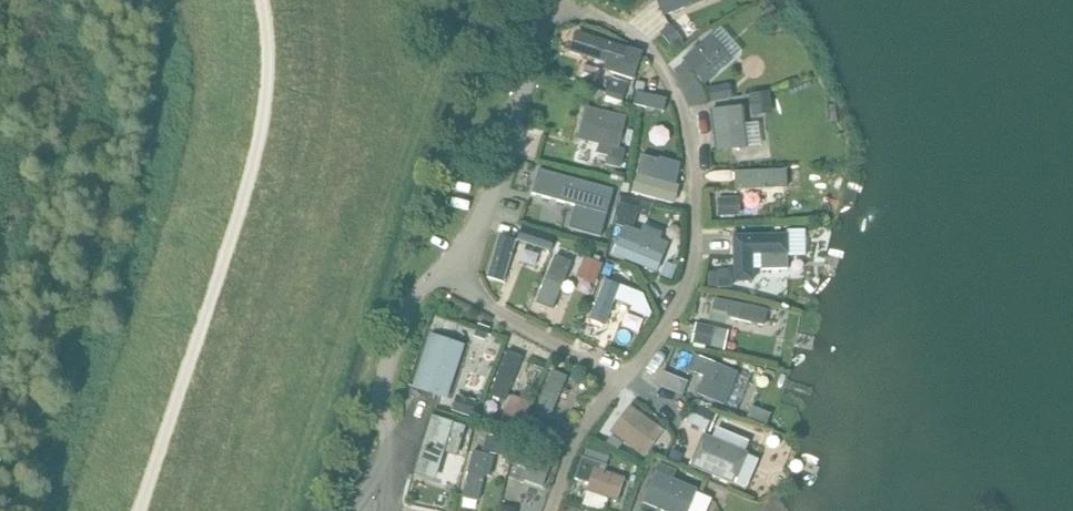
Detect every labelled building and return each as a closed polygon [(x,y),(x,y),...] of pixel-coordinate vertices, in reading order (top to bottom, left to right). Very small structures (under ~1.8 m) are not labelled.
[(706,0),(660,0),(657,1),(663,18),(706,0)] [(670,24),(660,32),(673,48),(683,41),(670,24)] [(576,32),(570,52),(605,64),(603,71),(634,81),(643,53),(630,50),(576,32)] [(683,58),(705,84),(732,62),(711,36),(683,58)] [(583,64),(579,78),(595,83),(599,70),(583,64)] [(607,92),(605,97),(621,102),(622,101),(627,83),(611,78),(607,92)] [(730,84),(707,88),(710,103),(733,98),(730,84)] [(770,91),(749,94),(752,117),(773,114),(770,91)] [(650,93),(646,110),(662,114),(665,97),(650,93)] [(711,110),(716,151),(748,147),(743,106),(711,110)] [(619,149),(626,117),(585,107),(577,140),(599,145),(597,155),(609,157),(606,167),(621,170),(626,150),(619,149)] [(539,171),(533,194),(555,200),(576,206),(570,228),(600,236),(613,191),(539,171)] [(612,171),(610,180),(624,183),(626,174),(612,171)] [(734,190),(787,188),(786,171),(734,173),(734,190)] [(637,175),(632,193),(674,205),(679,187),(637,175)] [(625,196),(621,211),(637,215),(638,210),(641,200),(625,196)] [(740,197),(718,198),(718,216),(740,216),(740,197)] [(522,225),(517,241),(550,252),(555,236),(522,225)] [(620,238),(613,255),(656,273),(663,257),(662,256),(667,245),(660,242),(640,234),(635,232),(631,242),(620,238)] [(504,281),(516,240),(498,235),(487,277),(504,281)] [(787,235),(734,235),(734,255),(734,282),(754,282),(754,269),(754,255),(787,254),(789,254),(788,235),(787,235)] [(537,304),(552,310),(571,262),(556,256),(537,304)] [(585,257),(576,278),(595,285),(603,264),(585,257)] [(731,270),(717,270),(717,273),(718,286),(718,288),(732,288),(731,270)] [(629,282),(623,297),(636,302),(642,288),(629,282)] [(590,325),(603,329),(618,288),(606,283),(590,325)] [(712,312),(711,315),(728,318),(765,326),(768,311),(715,299),(712,312)] [(696,323),(692,343),(711,347),(715,327),(696,323)] [(477,324),(473,337),(485,341),(489,328),(477,324)] [(448,399),(464,346),(428,335),(412,389),(448,399)] [(490,396),(504,402),(522,358),(508,352),(490,396)] [(694,354),(687,370),(704,377),(697,395),(725,406),(732,388),(738,372),(694,354)] [(533,413),(549,420),(567,377),(552,371),(533,413)] [(668,373),(662,389),(686,399),(693,382),(668,373)] [(457,394),(452,411),(470,416),(475,400),(457,394)] [(512,395),(499,426),(518,435),(531,403),(512,395)] [(692,404),(685,422),(701,429),(709,411),(692,404)] [(609,432),(644,458),(664,432),(629,406),(609,432)] [(432,416),(414,473),(436,479),(444,453),(457,457),(466,427),(432,416)] [(537,418),(530,436),(552,445),(559,427),(537,418)] [(485,434),(481,452),(510,458),(514,440),(485,434)] [(703,435),(690,466),(734,485),(747,454),(703,435)] [(587,444),(583,456),(607,464),(611,452),(587,444)] [(542,488),(552,462),(518,450),(513,464),(529,470),(524,482),(542,488)] [(489,456),(473,452),(462,497),(478,502),(489,456)] [(585,492),(618,503),(626,478),(605,471),(607,466),(582,457),(575,479),(588,484),(585,492)] [(661,510),(688,510),(697,489),(674,479),(677,471),(659,463),(642,503),(661,510)]
